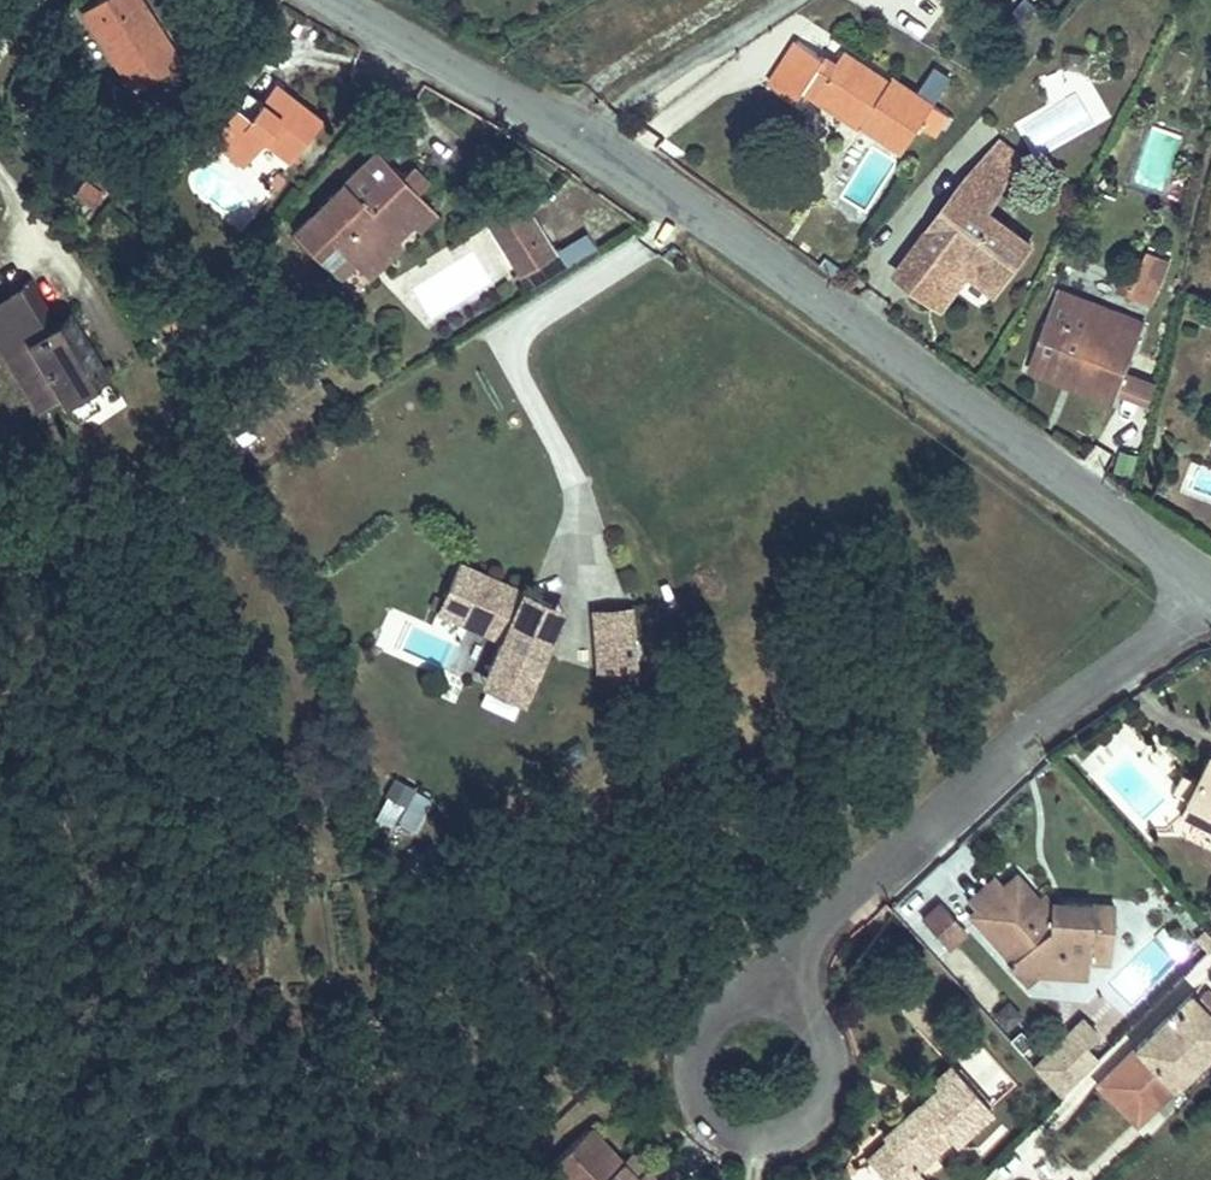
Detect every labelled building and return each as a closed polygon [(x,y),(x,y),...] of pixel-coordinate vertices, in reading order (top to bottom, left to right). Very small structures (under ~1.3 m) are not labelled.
[(65,13),(118,86),(165,54),(149,31),(144,35),(129,13),(134,10),(127,0),(84,0),(65,13)] [(808,41),(779,79),(809,99),(837,61),(808,41)] [(857,54),(834,84),(875,114),(871,121),(914,151),(929,129),(944,107),(945,105),(894,66),(887,75),(857,54)] [(234,87),(198,134),(231,159),(251,135),(278,156),(307,117),(267,87),(255,103),(234,87)] [(959,117),(944,107),(929,129),(945,139),(959,117)] [(1152,123),(1131,180),(1161,191),(1182,135),(1152,123)] [(342,254),(345,257),(377,225),(383,230),(398,214),(403,220),(421,201),(402,183),(415,170),(400,156),(387,167),(362,143),(318,187),(322,192),(304,209),(300,206),(281,225),(325,270),(342,254)] [(970,177),(951,202),(964,211),(974,198),(996,214),(1005,202),(1022,158),(1004,145),(970,177)] [(84,163),(62,189),(81,203),(101,176),(84,163)] [(506,198),(495,205),(509,227),(511,234),(509,240),(499,248),(511,266),(543,245),(536,234),(530,232),(530,226),(524,214),(517,211),(516,204),(511,199),(506,198)] [(899,272),(935,299),(967,259),(1005,287),(1037,244),(996,214),(974,198),(964,211),(951,202),(899,272)] [(509,227),(495,205),(479,215),(499,248),(509,240),(511,234),(509,227)] [(377,225),(345,257),(358,269),(390,237),(383,230),(377,225)] [(566,270),(596,252),(585,233),(555,251),(566,270)] [(1171,259),(1152,254),(1145,279),(1136,277),(1131,295),(1158,303),(1171,259)] [(967,259),(935,299),(948,308),(972,278),(998,297),(1005,287),(967,259)] [(45,295),(35,302),(7,261),(0,266),(0,336),(30,382),(81,348),(45,295)] [(1131,295),(1136,277),(1124,274),(1119,292),(1131,295)] [(1061,284),(1034,353),(1077,369),(1072,381),(1114,399),(1140,330),(1098,314),(1103,302),(1061,284)] [(0,336),(0,354),(22,387),(30,382),(0,336)] [(1077,369),(1034,353),(1030,365),(1072,381),(1077,369)] [(548,601),(458,556),(441,592),(435,589),(430,600),(436,602),(498,633),(482,667),(521,687),(553,619),(542,613),(548,601)] [(559,606),(548,601),(542,613),(553,619),(559,606)] [(632,605),(591,605),(591,670),(633,670),(632,605)] [(521,687),(482,667),(476,678),(515,698),(521,687)] [(1181,802),(1184,804),(1178,816),(1210,832),(1210,754),(1206,751),(1181,802)] [(396,798),(405,782),(386,771),(377,787),(396,798)] [(948,894),(959,904),(984,880),(974,869),(948,894)] [(984,880),(959,904),(953,910),(996,955),(1002,951),(1020,969),(1020,970),(1046,972),(1046,960),(1071,961),(1073,947),(1096,948),(1098,899),(1050,898),(1048,911),(1034,910),(1018,895),(994,871),(984,880)] [(1027,887),(1018,895),(1034,910),(1048,911),(1050,898),(1039,899),(1027,887)] [(924,901),(909,915),(935,942),(950,929),(924,901)] [(1206,935),(1197,926),(1191,931),(1200,941),(1206,935)] [(1095,961),(1096,948),(1073,947),(1071,961),(1095,961)] [(1002,951),(996,955),(991,961),(1008,979),(1020,969),(1002,951)] [(1046,960),(1046,972),(1071,973),(1071,961),(1046,960)] [(1169,1003),(1081,1093),(1118,1133),(1205,1041),(1169,1003)] [(1084,1044),(1097,1032),(1079,1014),(1028,1064),(1059,1095),(1097,1058),(1084,1044)] [(866,1166),(880,1179),(912,1179),(914,1178),(903,1165),(936,1134),(951,1136),(978,1108),(942,1070),(874,1134),(885,1147),(866,1166)] [(536,1162),(553,1179),(675,1179),(677,1179),(647,1148),(626,1168),(580,1121),(536,1162)]
